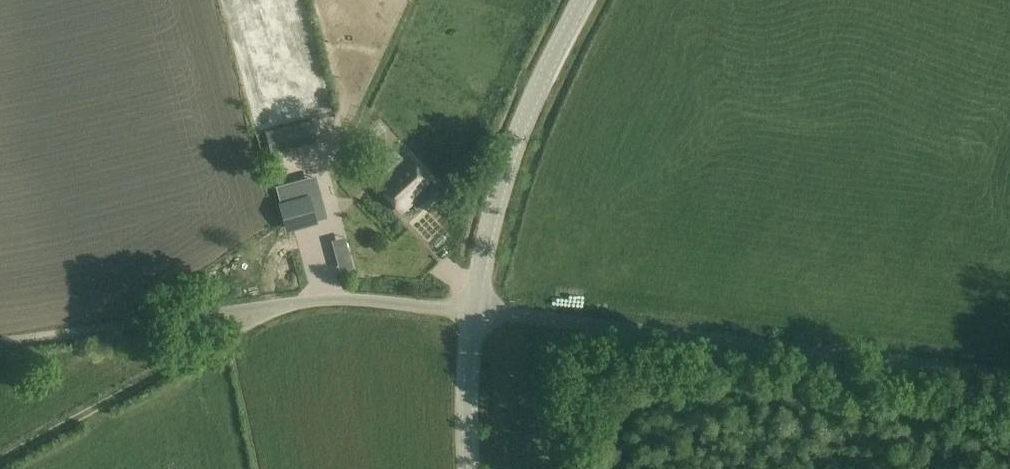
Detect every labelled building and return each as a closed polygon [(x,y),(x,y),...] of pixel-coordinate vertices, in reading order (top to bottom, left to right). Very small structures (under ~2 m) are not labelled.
[(235,69),(246,67),(240,37),(229,40),(235,69)] [(285,144),(281,125),(266,128),(271,148),(285,144)] [(418,198),(426,208),(443,193),(411,156),(380,184),(403,211),(418,198)] [(282,186),(286,199),(279,201),(286,223),(314,215),(313,214),(323,211),(313,177),(282,186)]
